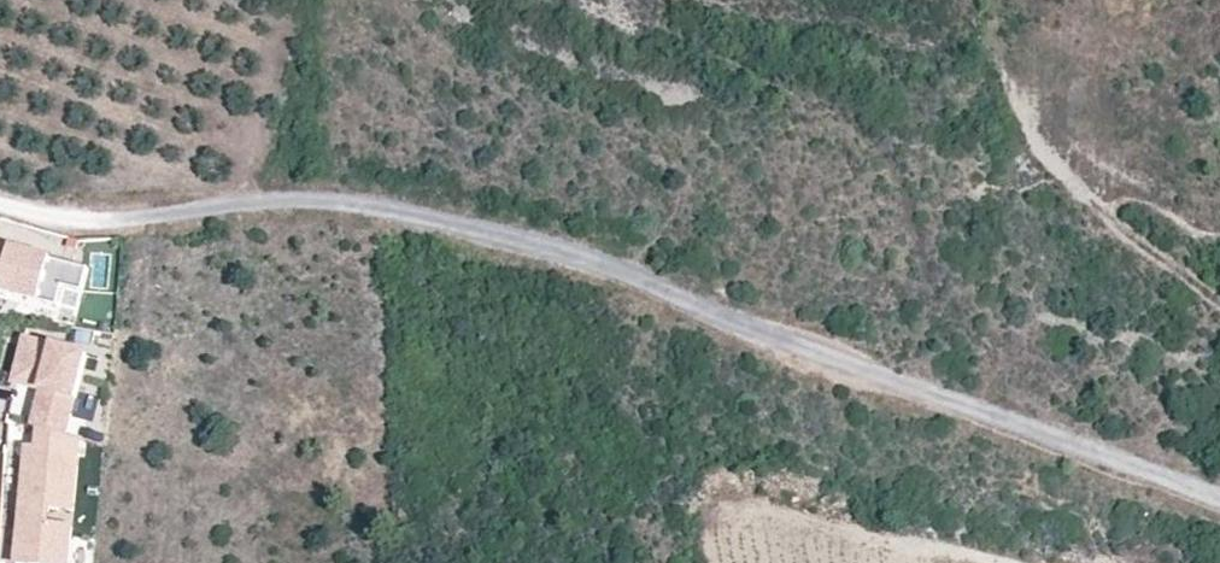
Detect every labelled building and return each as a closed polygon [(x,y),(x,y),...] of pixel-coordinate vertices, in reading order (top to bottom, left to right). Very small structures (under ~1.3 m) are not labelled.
[(1,293),(58,308),(63,288),(83,293),(89,270),(12,250),(13,247),(0,244),(0,297),(1,293)] [(42,392),(33,429),(40,430),(66,437),(87,356),(25,340),(14,385),(42,392)] [(27,418),(32,393),(15,389),(9,414),(27,418)] [(40,430),(38,450),(27,449),(21,508),(34,509),(32,526),(20,524),(16,562),(69,562),(72,529),(55,528),(58,504),(74,505),(80,441),(66,437),(40,430)] [(21,508),(20,524),(32,526),(34,509),(21,508)]
